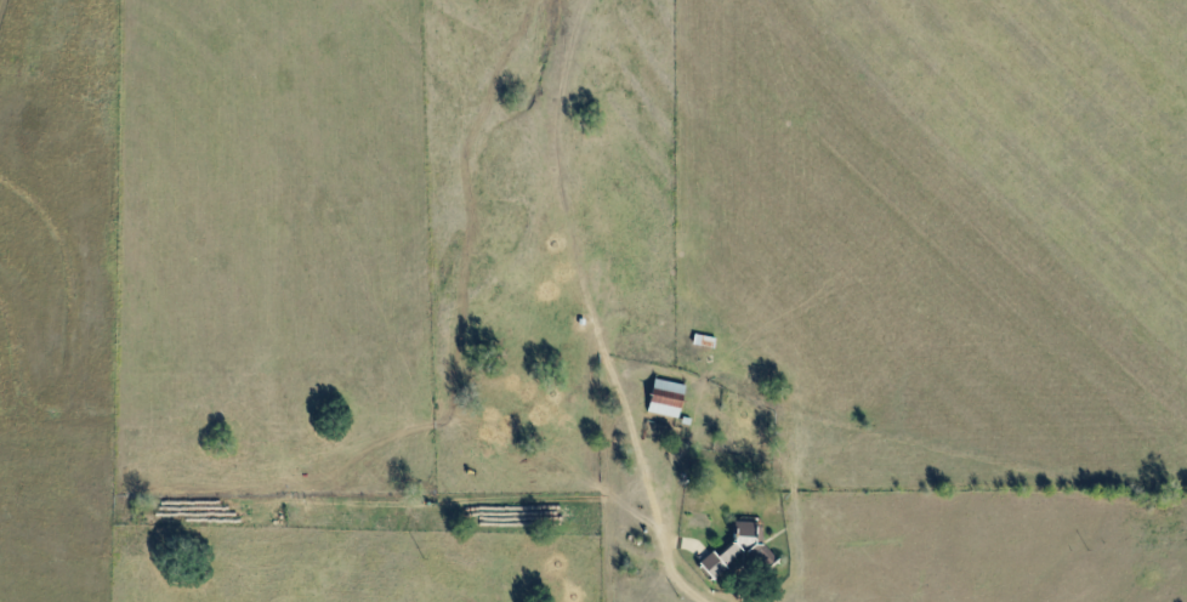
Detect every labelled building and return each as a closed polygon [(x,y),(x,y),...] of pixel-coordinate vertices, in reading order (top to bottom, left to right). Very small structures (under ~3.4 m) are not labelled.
[(685,387),(655,379),(647,412),(678,419),(685,387)] [(699,563),(716,584),(749,555),(763,571),(776,560),(744,522),(736,529),(742,536),(716,557),(712,552),(699,563)]
